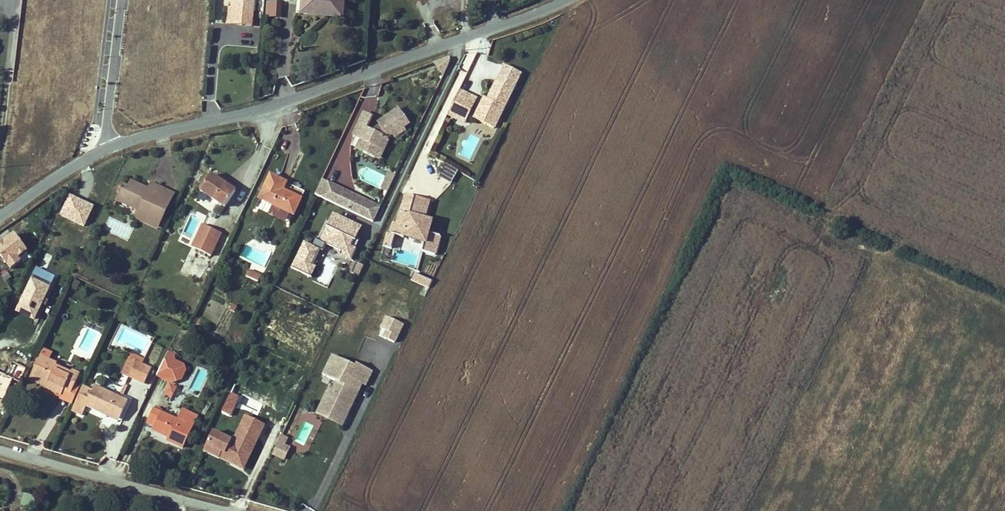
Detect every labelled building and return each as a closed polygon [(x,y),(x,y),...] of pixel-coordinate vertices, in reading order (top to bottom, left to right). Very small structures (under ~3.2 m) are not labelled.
[(254,0),(235,0),(234,8),(232,7),(229,7),(227,23),(241,25),(242,9),(253,10),(254,0)] [(281,17),(282,1),(265,0),(264,16),(281,17)] [(344,0),(302,0),(302,4),(297,4),(296,14),(302,14),(318,16),(318,13),(342,15),(344,0)] [(251,26),(253,10),(242,9),(241,25),(251,26)] [(494,128),(513,89),(497,81),(488,99),(486,104),(482,102),(474,119),(494,128)] [(460,112),(468,95),(459,90),(447,114),(453,117),(456,110),(460,112)] [(464,123),(476,99),(468,95),(460,112),(456,110),(453,117),(464,123)] [(388,141),(387,138),(393,134),(395,137),(405,130),(403,128),(409,124),(399,108),(378,123),(380,126),(382,128),(375,132),(372,131),(367,129),(372,117),(364,113),(353,136),(361,139),(368,143),(363,152),(374,157),(379,148),(384,150),(388,141)] [(363,152),(368,143),(361,139),(357,149),(363,152)] [(379,159),(384,150),(379,148),(374,157),(379,159)] [(225,207),(235,191),(211,175),(200,190),(225,207)] [(294,215),(301,199),(283,190),(287,183),(271,175),(259,199),(273,205),(290,213),(294,215)] [(380,208),(322,180),(315,194),(373,222),(380,208)] [(165,214),(163,212),(165,208),(152,202),(159,187),(151,183),(148,189),(145,196),(141,194),(144,187),(131,182),(128,188),(121,185),(117,193),(120,195),(117,201),(133,209),(136,202),(141,205),(138,211),(137,214),(144,217),(143,219),(152,223),(153,221),(160,224),(165,214)] [(165,214),(175,194),(159,187),(152,202),(165,208),(163,212),(165,214)] [(422,251),(436,255),(442,235),(430,232),(433,218),(426,216),(430,199),(403,192),(392,233),(424,241),(422,251)] [(138,211),(141,205),(136,202),(133,209),(138,211)] [(285,222),(290,213),(273,205),(269,214),(285,222)] [(356,225),(330,213),(320,242),(312,238),(309,245),(303,243),(291,269),(308,277),(313,268),(308,265),(316,248),(321,250),(325,243),(339,249),(337,253),(348,259),(354,247),(347,244),(356,225)] [(158,229),(160,224),(153,221),(152,223),(143,219),(144,217),(137,214),(135,219),(158,229)] [(211,256),(221,233),(203,225),(192,247),(211,256)] [(46,248),(52,235),(48,234),(42,247),(46,248)] [(356,262),(352,273),(359,275),(363,264),(356,262)] [(31,280),(37,268),(32,266),(26,278),(31,280)] [(44,299),(54,276),(37,268),(31,280),(32,281),(17,311),(34,319),(42,303),(44,299)] [(252,279),(255,273),(249,271),(246,276),(252,279)] [(414,272),(410,280),(428,288),(432,280),(414,272)] [(258,282),(261,276),(255,273),(252,279),(258,282)] [(401,324),(385,316),(380,326),(385,329),(382,337),(392,342),(401,324)] [(48,360),(52,353),(43,349),(40,356),(48,360)] [(171,382),(177,371),(184,374),(186,370),(184,365),(175,361),(174,358),(176,356),(168,352),(157,376),(171,382)] [(144,384),(151,369),(142,364),(144,359),(133,354),(131,359),(135,361),(129,376),(144,384)] [(346,417),(354,401),(350,398),(358,382),(362,384),(365,385),(372,371),(357,363),(356,366),(354,369),(351,368),(352,365),(333,355),(323,375),(337,382),(333,391),(329,389),(322,405),(346,417)] [(75,385),(78,379),(80,380),(82,375),(80,374),(72,371),(71,373),(56,366),(57,364),(48,360),(40,356),(31,376),(45,382),(46,380),(48,381),(46,387),(45,388),(61,395),(64,390),(71,394),(75,385)] [(129,376),(135,361),(131,359),(130,359),(123,374),(129,376)] [(181,380),(184,374),(177,371),(171,382),(172,383),(181,380)] [(46,387),(48,381),(46,380),(45,382),(31,376),(29,380),(46,387)] [(354,401),(362,384),(358,382),(350,398),(354,401)] [(72,403),(79,387),(75,385),(71,394),(64,390),(61,395),(60,398),(72,403)] [(120,419),(128,401),(95,386),(92,391),(83,386),(72,411),(82,415),(86,406),(102,414),(104,411),(120,419)] [(259,398),(258,407),(268,407),(269,398),(259,398)] [(346,417),(322,405),(317,414),(342,426),(346,417)] [(183,447),(197,416),(182,409),(178,418),(184,421),(183,423),(160,413),(153,410),(149,420),(156,423),(155,426),(153,430),(167,436),(168,435),(170,436),(169,437),(168,440),(183,447)] [(120,419),(104,411),(102,414),(119,421),(120,419)] [(234,442),(214,433),(206,451),(246,470),(266,427),(246,418),(234,442)] [(284,445),(287,438),(282,435),(278,443),(284,446),(284,445)] [(284,459),(289,448),(284,445),(284,446),(278,443),(273,454),(284,459)] [(34,509),(37,497),(25,493),(21,506),(34,509)]
